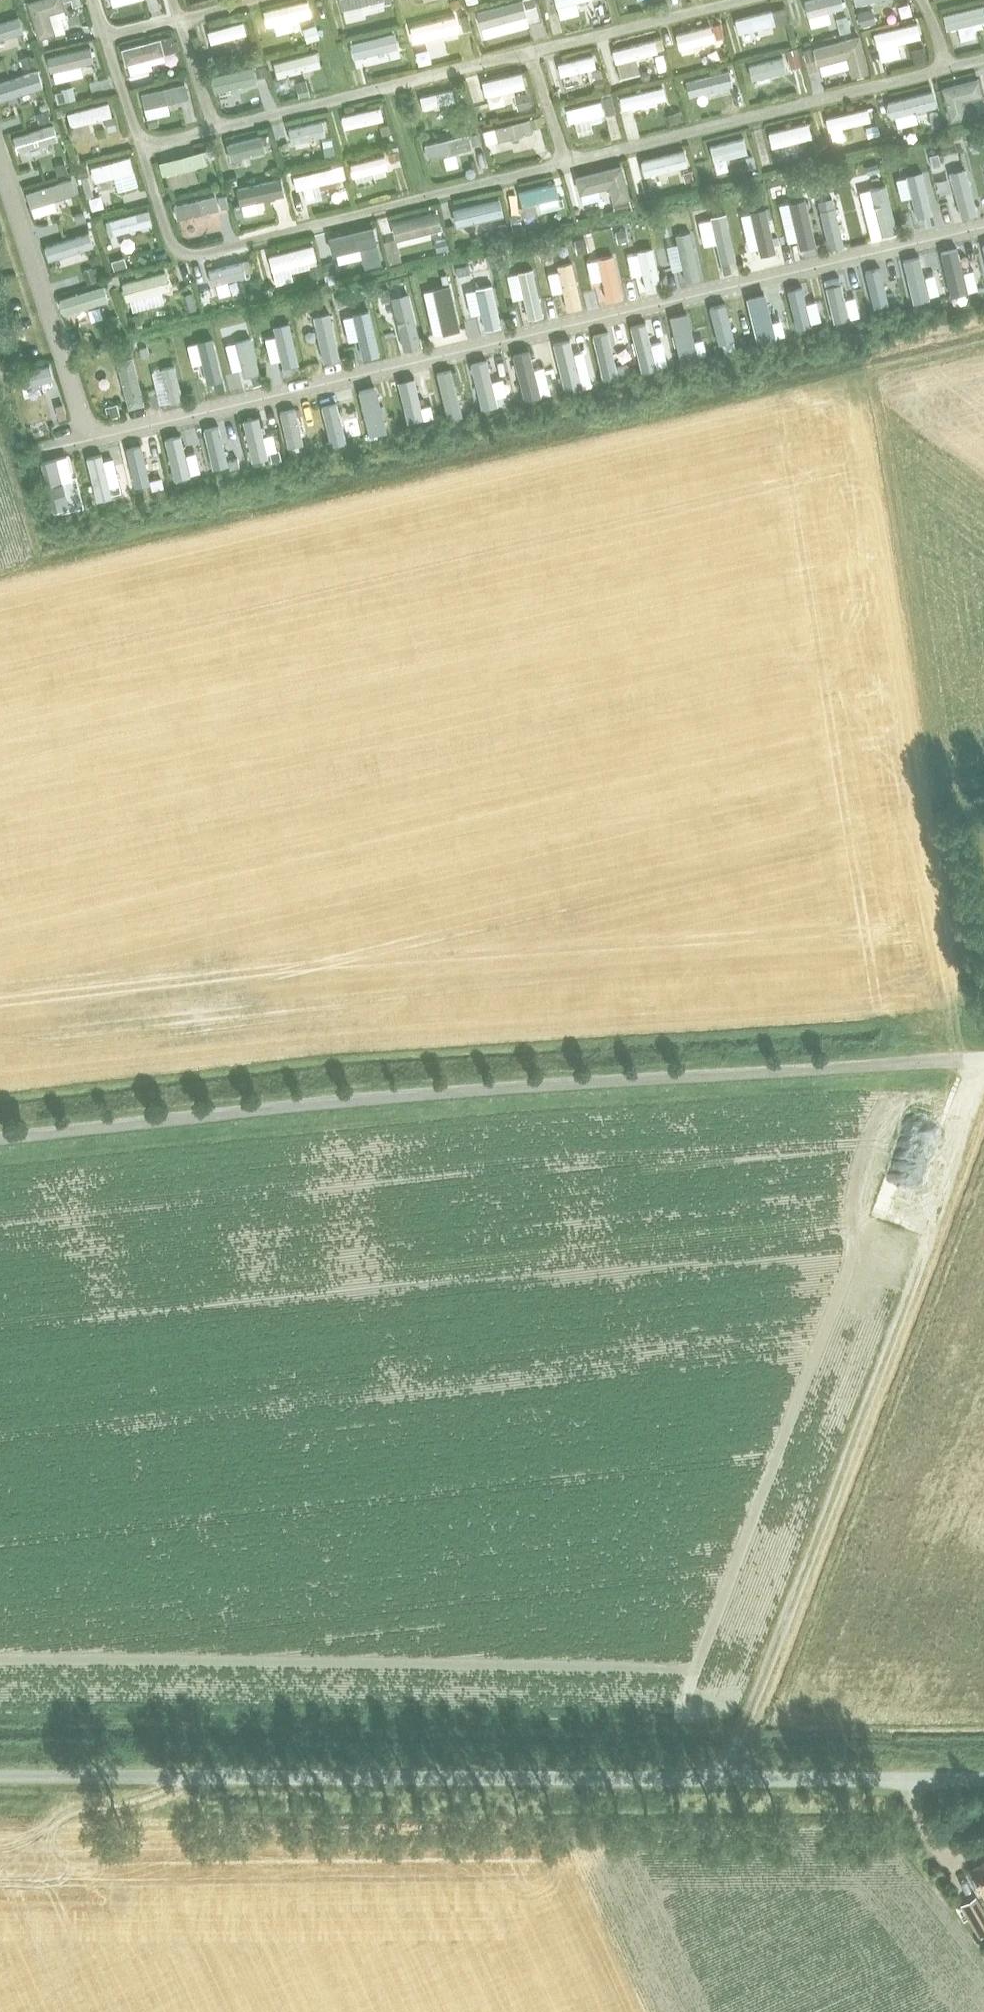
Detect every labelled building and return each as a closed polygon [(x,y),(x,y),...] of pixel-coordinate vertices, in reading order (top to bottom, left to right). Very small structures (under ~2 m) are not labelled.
[(63,0),(28,0),(27,0),(39,37),(55,32),(49,13),(65,7),(63,1),(63,0)] [(306,0),(263,10),(267,25),(310,14),(306,0)] [(381,0),(337,0),(340,10),(381,1),(381,0)] [(521,0),(519,0),(475,12),(480,28),(525,16),(521,0)] [(841,0),(810,0),(802,2),(806,17),(843,8),(841,0)] [(983,5),(942,15),(946,30),(983,21),(983,10),(983,5)] [(774,24),(770,11),(734,20),(737,34),(774,24)] [(456,29),(453,15),(408,27),(412,41),(456,29)] [(16,17),(0,22),(0,38),(21,32),(16,17)] [(245,34),(242,22),(207,32),(210,44),(245,34)] [(920,37),(917,23),(872,35),(876,49),(920,37)] [(713,40),(709,26),(674,36),(679,50),(713,40)] [(396,48),(392,33),(348,43),(352,58),(396,48)] [(871,70),(861,34),(815,46),(819,63),(848,55),(853,75),(871,70)] [(164,55),(160,38),(120,49),(124,65),(164,55)] [(656,53),(652,39),(611,50),(615,63),(656,53)] [(811,47),(803,49),(806,61),(814,59),(811,47)] [(92,62),(89,48),(46,58),(49,72),(92,62)] [(320,66),(316,52),(273,63),(277,78),(320,66)] [(596,67),(592,55),(557,65),(561,77),(596,67)] [(785,72),(781,57),(747,65),(751,81),(785,72)] [(256,83),(252,66),(209,76),(213,93),(256,83)] [(36,70),(0,82),(0,100),(41,86),(36,70)] [(732,86),(728,71),(685,81),(688,96),(732,86)] [(523,87),(520,73),(479,82),(483,97),(523,87)] [(982,94),(978,77),(940,86),(949,120),(966,115),(962,99),(982,94)] [(188,98),(185,83),(141,93),(144,107),(188,98)] [(664,100),(661,86),(618,97),(621,110),(664,100)] [(453,101),(450,89),(417,97),(420,109),(453,101)] [(935,106),(930,91),(885,104),(890,119),(935,106)] [(602,113),(598,100),(564,109),(567,122),(602,113)] [(110,102),(63,115),(67,131),(114,119),(110,102)] [(382,119),(379,107),(341,117),(344,129),(382,119)] [(868,121),(865,108),(824,118),(827,131),(868,121)] [(531,133),(528,119),(493,128),(497,142),(531,133)] [(325,136),(322,121),(288,128),(291,143),(325,136)] [(811,139),(807,123),(767,133),(771,148),(811,139)] [(56,142),(51,125),(11,137),(16,154),(56,142)] [(424,143),(428,158),(471,147),(468,133),(424,143)] [(265,152),(262,136),(226,144),(230,161),(265,152)] [(746,154),(742,139),(709,147),(713,162),(746,154)] [(686,166),(682,150),(640,161),(644,177),(686,166)] [(207,164),(203,151),(159,162),(162,175),(207,164)] [(387,169),(383,155),(349,164),(353,177),(387,169)] [(133,172),(129,156),(90,168),(95,183),(133,172)] [(631,197),(623,164),(576,176),(581,193),(610,185),(615,202),(631,197)] [(334,181),(330,167),(293,177),(297,191),(334,181)] [(976,214),(965,169),(949,173),(960,218),(976,214)] [(931,215),(921,172),(906,176),(916,219),(931,215)] [(75,194),(70,179),(25,192),(30,208),(75,194)] [(283,196),(279,179),(235,188),(239,206),(283,196)] [(557,198),(554,183),(516,193),(520,208),(557,198)] [(896,232),(885,186),(869,189),(880,236),(896,232)] [(219,210),(215,196),(173,205),(177,220),(219,210)] [(843,246),(831,199),(816,202),(828,250),(843,246)] [(501,217),(497,200),(451,210),(455,228),(501,217)] [(815,245),(804,200),(788,204),(799,249),(815,245)] [(775,254),(764,209),(749,213),(760,257),(775,254)] [(148,211),(104,222),(108,237),(152,226),(148,211)] [(440,230),(436,212),(390,223),(394,241),(440,230)] [(735,259),(725,214),(709,218),(720,262),(735,259)] [(377,245),(372,227),(327,237),(332,256),(377,245)] [(700,277),(689,232),(674,236),(684,281),(700,277)] [(92,247),(87,233),(43,246),(47,261),(92,247)] [(316,259),(312,244),(268,256),(272,271),(316,259)] [(661,289),(651,249),(637,252),(646,293),(661,289)] [(966,293),(957,250),(941,253),(951,297),(966,293)] [(622,299),(611,256),(596,259),(606,302),(622,299)] [(928,301),(919,257),(903,261),(913,304),(928,301)] [(244,278),(240,262),(207,271),(211,286),(244,278)] [(580,308),(570,263),(555,267),(565,311),(580,308)] [(887,306),(879,269),(864,272),(873,309),(887,306)] [(542,317),(531,270),(516,274),(527,320),(542,317)] [(158,274),(119,283),(123,298),(162,288),(168,286),(164,272),(158,274)] [(848,320),(838,277),(823,280),(833,324),(848,320)] [(107,301),(102,285),(59,299),(64,314),(107,301)] [(459,331),(449,286),(431,290),(442,335),(459,331)] [(500,327),(491,286),(474,290),(483,331),(500,327)] [(810,327),(801,287),(787,291),(796,331),(810,327)] [(418,346),(406,294),(389,298),(401,350),(418,346)] [(775,342),(764,295),(746,299),(756,346),(775,342)] [(733,342),(725,305),(708,309),(717,346),(733,342)] [(379,356),(368,312),(353,316),(364,360),(379,356)] [(339,359),(329,314),(313,318),(324,362),(339,359)] [(697,360),(686,314),(669,318),(679,364),(697,360)] [(298,366),(289,323),(273,327),(283,369),(298,366)] [(655,369),(644,324),(629,327),(640,373),(655,369)] [(617,378),(607,332),(591,336),(601,381),(617,378)] [(259,374),(250,338),(235,342),(244,378),(259,374)] [(222,381),(212,339),(197,342),(207,385),(222,381)] [(581,390),(569,340),(552,344),(564,395),(581,390)] [(539,398),(527,352),(512,356),(523,402),(539,398)] [(143,404),(131,358),(116,362),(128,408),(143,404)] [(497,408),(486,361),(468,365),(479,412),(497,408)] [(53,381),(50,365),(14,374),(18,390),(53,381)] [(182,400),(174,366),(161,370),(170,403),(182,400)] [(461,417),(451,371),(436,374),(446,420),(461,417)] [(423,423),(413,379),(397,382),(407,426),(423,423)] [(386,433),(376,388),(360,392),(370,437),(386,433)] [(346,446),(337,403),(321,406),(331,450),(346,446)] [(302,446),(294,410),(279,413),(287,449),(302,446)] [(267,461),(258,417),(242,420),(252,464),(267,461)] [(228,468),(218,425),(203,428),(213,472),(228,468)] [(190,479),(180,436),(165,439),(174,483),(190,479)] [(150,488),(140,444),(125,448),(135,491),(150,488)] [(111,498),(101,455),(86,458),(96,502),(111,498)] [(57,459),(40,463),(52,513),(69,509),(57,459)] [(983,1891),(983,1861),(971,1867),(982,1891),(983,1891)] [(961,1904),(979,1937),(983,1934),(983,1910),(976,1896),(961,1904)]
